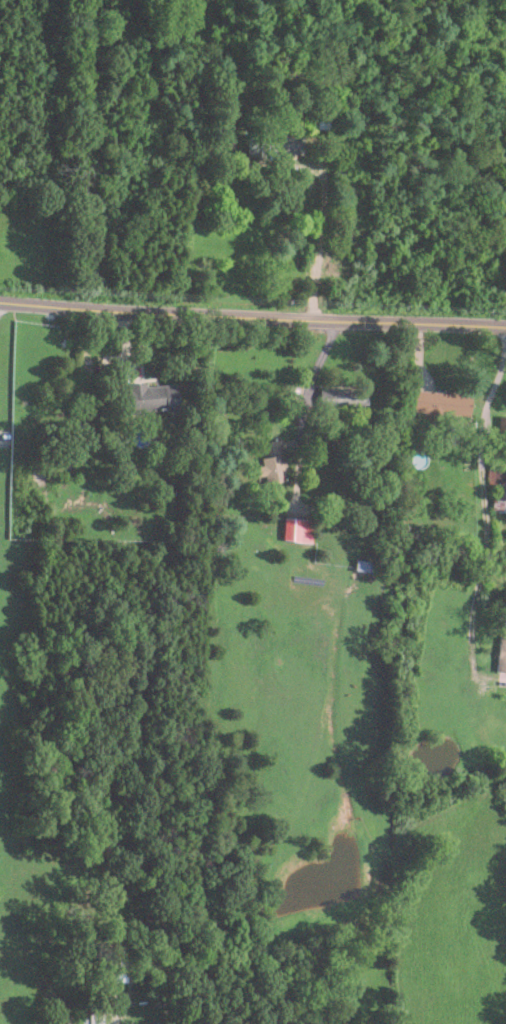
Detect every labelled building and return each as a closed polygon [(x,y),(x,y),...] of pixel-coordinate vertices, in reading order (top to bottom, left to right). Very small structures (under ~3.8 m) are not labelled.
[(335,97),(317,97),(317,129),(335,129),(335,97)] [(305,136),(249,135),(248,152),(305,153),(305,136)] [(128,385),(130,412),(179,409),(177,381),(128,385)] [(365,407),(365,387),(320,387),(320,407),(365,407)] [(472,391),(407,388),(407,412),(471,415),(472,391)] [(287,481),(282,439),(261,442),(265,483),(287,481)] [(487,464),(487,482),(494,482),(493,512),(505,513),(505,465),(487,464)] [(284,541),(312,542),(313,519),(285,518),(284,541)] [(505,672),(505,637),(500,636),(496,671),(505,672)] [(104,1023),(104,1013),(89,1013),(89,1023),(104,1023)]
